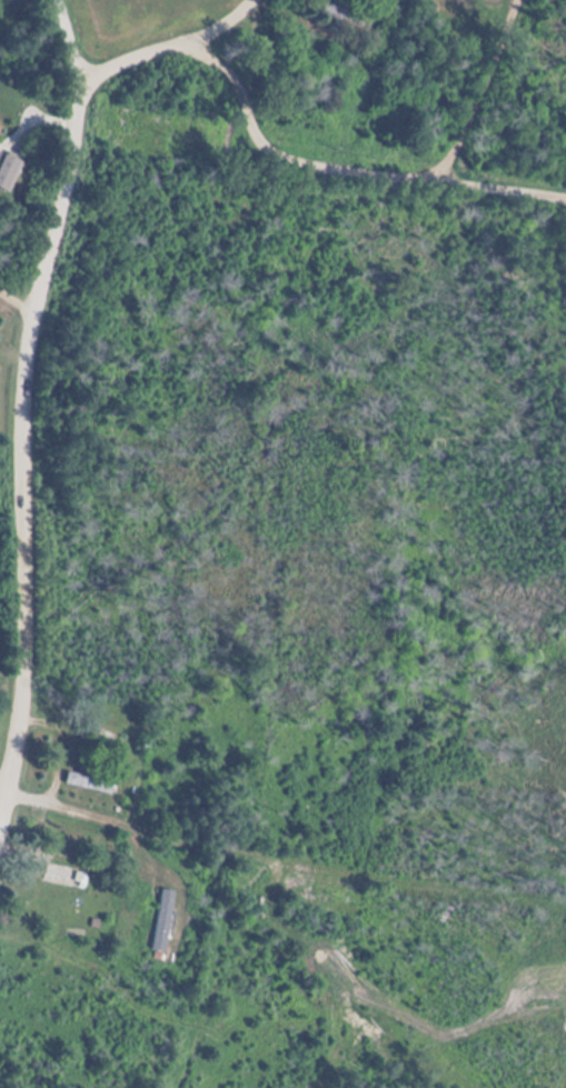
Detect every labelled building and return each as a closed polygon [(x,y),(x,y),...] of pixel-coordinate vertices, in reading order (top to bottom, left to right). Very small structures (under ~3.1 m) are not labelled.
[(376,19),(324,0),(319,13),(371,32),(376,19)] [(64,783),(111,792),(113,780),(67,771),(64,783)] [(152,950),(166,951),(173,890),(160,889),(152,950)]
